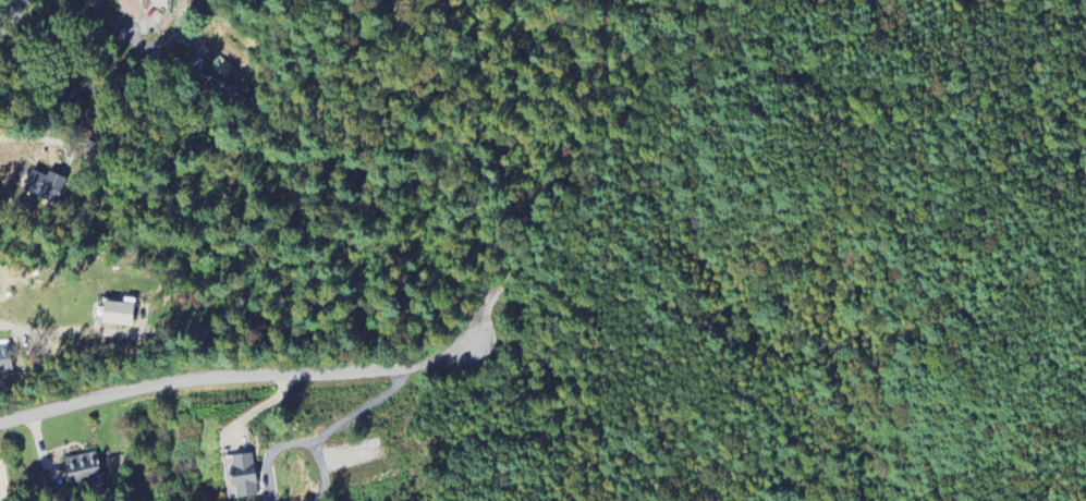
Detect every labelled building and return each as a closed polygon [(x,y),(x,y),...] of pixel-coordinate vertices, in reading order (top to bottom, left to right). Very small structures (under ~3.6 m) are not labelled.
[(230,85),(239,74),(220,59),(212,70),(230,85)] [(24,192),(57,204),(64,183),(32,172),(24,192)] [(103,325),(133,328),(135,305),(105,303),(103,325)] [(12,351),(0,352),(0,373),(13,373),(12,351)] [(67,458),(70,485),(89,482),(90,487),(103,485),(98,454),(67,458)] [(259,497),(257,455),(233,456),(234,490),(239,490),(240,498),(259,497)] [(39,495),(49,491),(43,475),(33,479),(39,495)]
